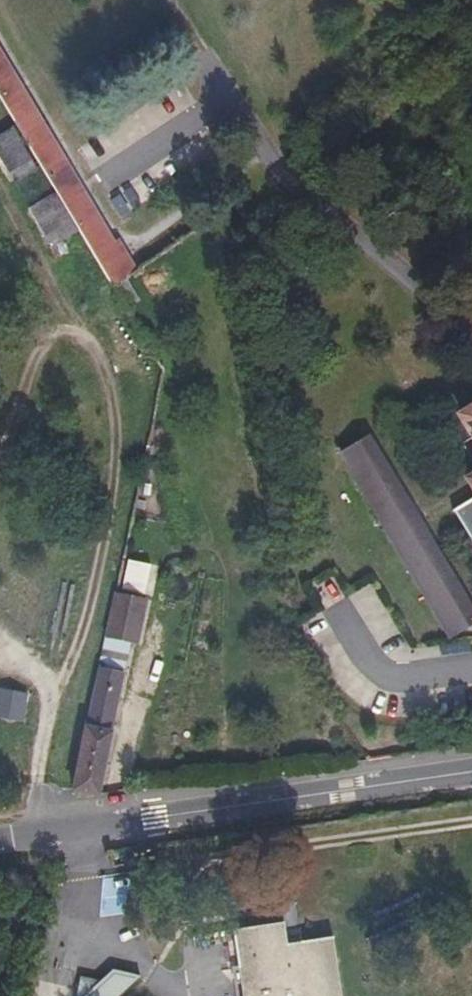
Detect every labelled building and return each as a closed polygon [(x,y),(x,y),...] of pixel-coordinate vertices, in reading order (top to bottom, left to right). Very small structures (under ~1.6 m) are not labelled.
[(115,291),(136,276),(116,244),(112,246),(0,58),(0,97),(115,291)] [(130,187),(111,198),(122,214),(140,203),(130,187)] [(462,412),(471,428),(471,406),(462,412)] [(370,430),(343,445),(341,440),(340,441),(444,630),(445,630),(442,626),(450,622),(455,631),(471,621),(471,617),(370,430)] [(452,505),(453,507),(454,506),(471,536),(471,494),(452,505)] [(151,593),(153,564),(123,562),(122,591),(151,593)] [(314,587),(324,606),(338,599),(328,580),(314,587)] [(148,600),(119,593),(108,639),(138,646),(148,600)] [(102,671),(76,794),(97,797),(122,675),(102,671)] [(39,724),(45,694),(0,685),(0,716),(39,724)] [(335,933),(289,941),(286,920),(221,930),(214,931),(216,941),(236,938),(245,995),(344,995),(335,933)] [(115,970),(103,981),(97,986),(94,985),(94,982),(84,980),(81,995),(121,995),(143,976),(115,970)] [(103,981),(83,977),(79,995),(81,995),(84,980),(94,982),(94,985),(97,986),(103,981)]
